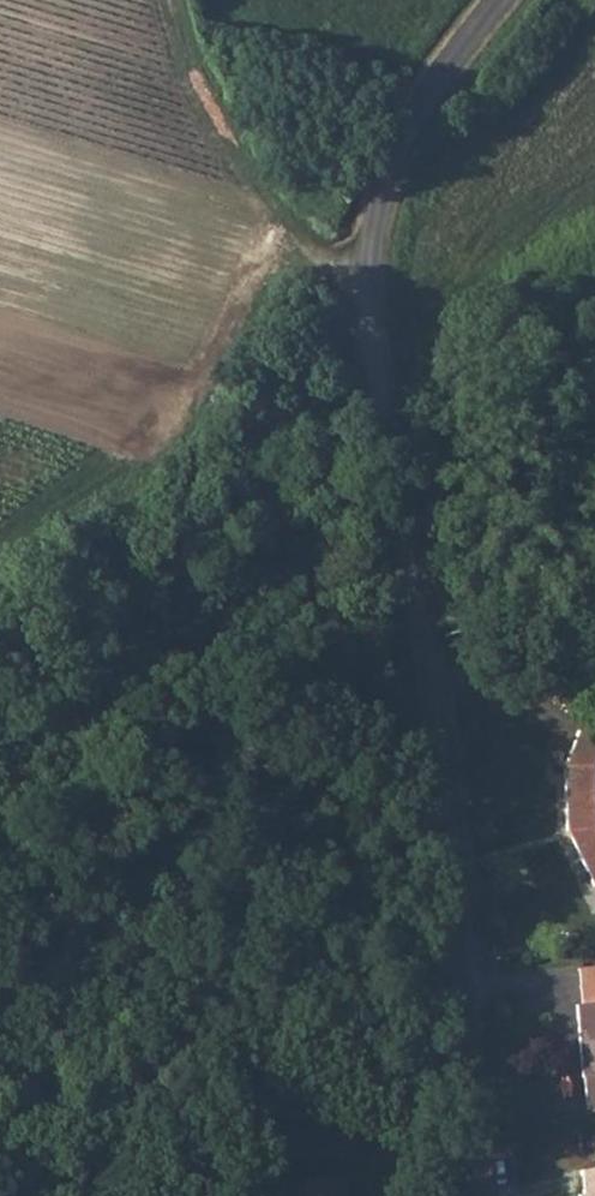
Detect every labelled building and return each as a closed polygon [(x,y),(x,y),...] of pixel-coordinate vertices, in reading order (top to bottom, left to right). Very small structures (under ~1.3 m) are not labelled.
[(581,741),(594,746),(594,727),(588,724),(581,741)] [(569,771),(569,831),(577,832),(577,842),(594,885),(594,746),(581,741),(569,771)] [(580,1007),(584,1078),(587,1078),(588,1109),(594,1108),(594,1006),(580,1007)] [(583,1174),(585,1195),(594,1195),(594,1173),(583,1174)]
